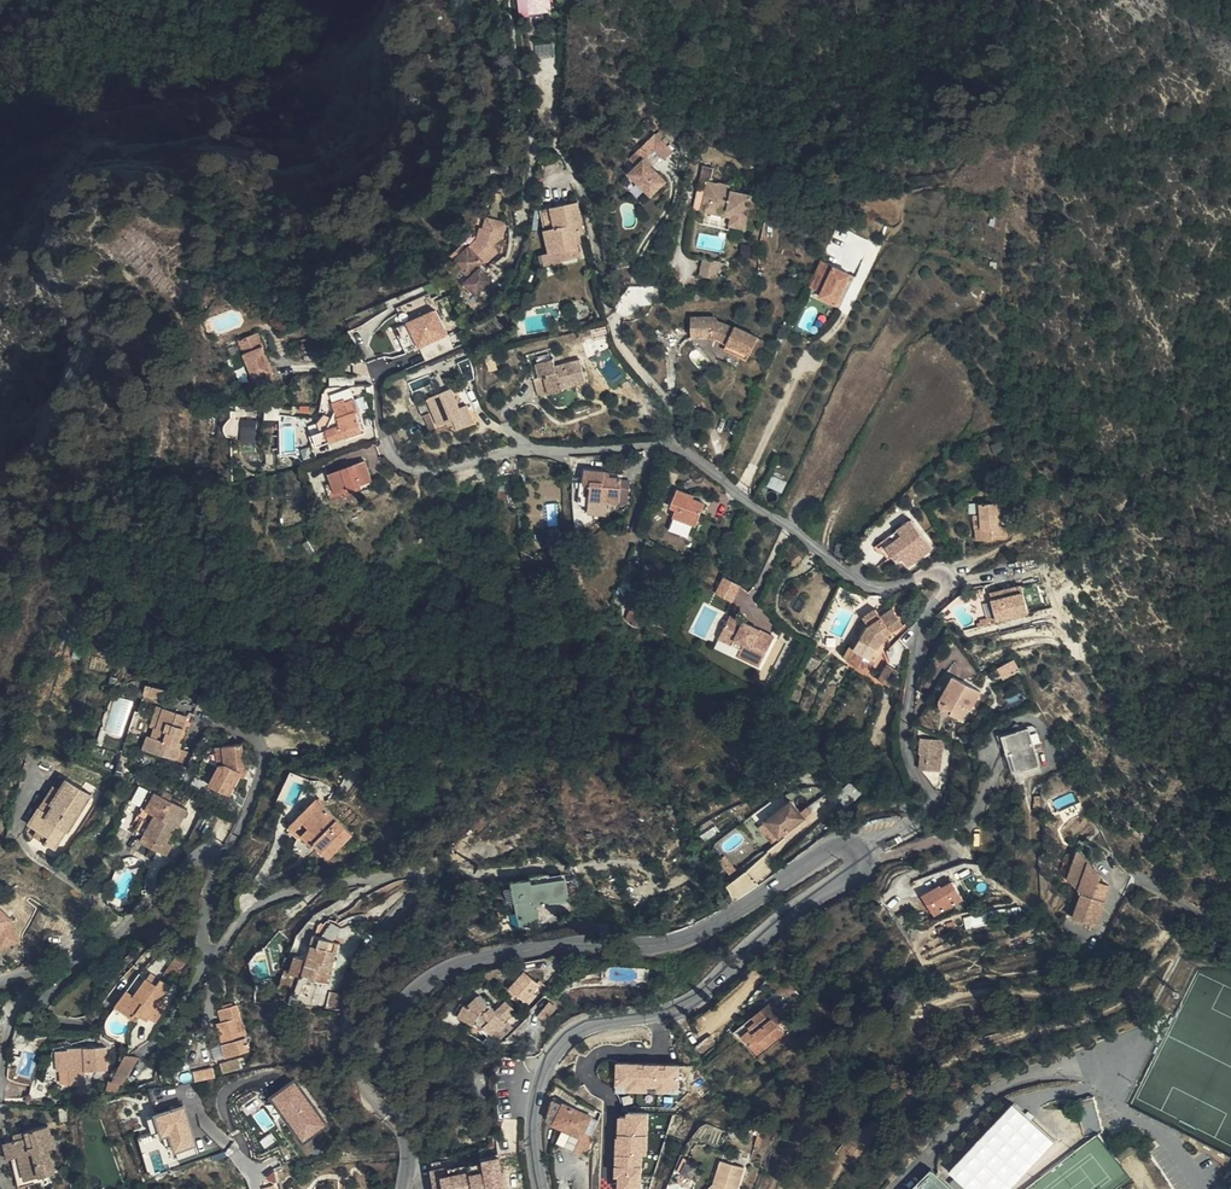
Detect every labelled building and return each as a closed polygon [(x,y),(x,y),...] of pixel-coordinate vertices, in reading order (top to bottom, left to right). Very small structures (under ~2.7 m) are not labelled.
[(677,139),(670,131),(643,153),(650,162),(642,168),(661,193),(677,180),(658,157),(669,147),(679,159),(687,152),(680,143),(677,139)] [(701,176),(709,178),(710,173),(713,164),(704,162),(701,176)] [(709,178),(708,186),(716,187),(715,193),(724,195),(722,205),(746,211),(742,226),(752,229),(760,195),(741,190),(742,186),(738,186),(739,184),(728,182),(727,184),(718,181),(719,176),(721,176),(723,167),(713,164),(710,173),(709,178)] [(724,195),(715,193),(711,210),(740,217),(738,225),(742,226),(746,211),(722,205),(724,195)] [(588,203),(563,208),(566,228),(556,230),(560,254),(570,252),(577,251),(579,260),(590,259),(587,237),(594,236),(588,203)] [(553,210),(554,217),(556,230),(566,228),(563,208),(556,209),(553,210)] [(761,258),(763,246),(750,245),(749,257),(761,258)] [(571,261),(579,260),(577,251),(570,252),(571,261)] [(826,275),(838,281),(850,257),(838,251),(826,275)] [(728,261),(711,257),(707,274),(724,278),(726,269),(728,262),(728,261)] [(850,257),(838,281),(835,287),(852,295),(867,265),(850,257)] [(734,264),(728,262),(726,269),(732,271),(734,264)] [(464,278),(475,295),(495,282),(484,265),(464,278)] [(431,291),(398,306),(406,322),(397,326),(407,348),(418,343),(407,320),(438,306),(431,291)] [(409,319),(427,359),(456,346),(439,307),(409,319)] [(702,337),(712,335),(717,315),(700,317),(702,337)] [(717,315),(712,335),(722,333),(737,341),(735,346),(759,355),(762,347),(769,333),(769,332),(745,322),(743,324),(727,317),(726,315),(717,315)] [(263,330),(242,336),(255,382),(276,376),(263,330)] [(775,336),(769,333),(762,347),(770,350),(775,336)] [(540,363),(544,378),(548,377),(553,395),(569,391),(568,386),(590,381),(584,359),(560,366),(557,358),(540,363)] [(548,377),(544,378),(540,379),(545,397),(553,395),(548,377)] [(436,391),(438,396),(446,420),(460,415),(464,424),(480,417),(473,400),(467,402),(460,382),(436,391)] [(330,421),(332,433),(370,422),(366,404),(368,403),(365,390),(357,392),(356,389),(343,393),(346,402),(340,411),(335,420),(330,421)] [(446,420),(438,396),(427,399),(432,413),(433,412),(438,411),(443,421),(446,420)] [(334,405),(327,413),(329,422),(330,421),(335,420),(340,411),(334,405)] [(438,411),(433,412),(439,427),(444,425),(443,421),(438,411)] [(320,419),(321,424),(322,423),(329,422),(327,413),(320,419)] [(243,417),(244,430),(258,430),(258,416),(243,417)] [(325,435),(332,433),(330,421),(329,422),(322,423),(325,435)] [(372,452),(337,465),(346,489),(364,482),(363,479),(379,472),(372,452)] [(590,468),(588,479),(596,481),(594,496),(615,498),(624,499),(627,477),(609,475),(610,471),(590,468)] [(790,483),(776,476),(771,488),(786,494),(790,483)] [(636,478),(627,477),(624,499),(633,501),(636,478)] [(596,481),(588,479),(587,495),(594,496),(596,481)] [(692,495),(681,491),(676,508),(682,511),(679,519),(702,525),(708,503),(692,498),(692,495)] [(615,498),(594,496),(592,510),(613,513),(615,498)] [(982,504),(982,515),(983,530),(976,529),(977,542),(994,541),(995,540),(1008,539),(1008,529),(1002,528),(1002,515),(1010,515),(1010,504),(982,504)] [(935,546),(913,519),(900,529),(904,535),(888,547),(898,561),(904,557),(911,565),(935,546)] [(747,583),(732,575),(724,589),(739,597),(747,583)] [(998,620),(1030,612),(1023,582),(991,590),(998,620)] [(737,612),(726,630),(740,638),(743,632),(751,637),(746,646),(742,653),(763,664),(779,635),(765,628),(763,631),(757,628),(759,624),(737,612)] [(894,614),(880,616),(877,629),(861,651),(875,662),(890,644),(914,639),(910,619),(896,622),(894,616),(894,614)] [(909,614),(894,616),(896,622),(910,619),(909,614)] [(877,629),(880,616),(871,625),(865,636),(857,647),(861,651),(877,629)] [(939,625),(932,621),(926,632),(933,636),(939,625)] [(726,630),(724,634),(746,646),(751,637),(743,632),(740,638),(726,630)] [(875,662),(861,651),(854,659),(873,674),(879,666),(875,662)] [(1016,657),(999,665),(1004,677),(1022,668),(1016,657)] [(908,680),(909,663),(898,662),(896,678),(908,680)] [(987,693),(959,679),(952,692),(956,694),(951,706),(951,710),(954,711),(957,713),(956,717),(966,722),(974,708),(978,710),(987,693)] [(171,690),(156,686),(154,692),(169,698),(171,690)] [(215,708),(219,709),(224,701),(204,693),(201,697),(199,706),(213,711),(215,708)] [(124,733),(134,700),(116,694),(105,727),(124,733)] [(160,726),(168,706),(159,703),(151,723),(156,725),(160,726)] [(191,715),(168,706),(160,726),(156,725),(152,734),(148,733),(143,747),(176,758),(178,750),(191,715)] [(1046,771),(1036,732),(1013,737),(1023,777),(1046,771)] [(923,771),(943,773),(945,761),(947,745),(924,742),(922,756),(925,756),(923,771)] [(947,745),(945,761),(952,762),(954,746),(947,745)] [(192,755),(178,750),(176,758),(173,764),(187,767),(189,759),(192,755)] [(253,754),(234,753),(234,771),(228,771),(215,792),(235,804),(247,785),(253,776),(253,754)] [(29,822),(41,830),(51,836),(48,840),(57,846),(69,829),(72,830),(96,794),(62,772),(29,822)] [(253,776),(247,785),(251,788),(257,779),(253,776)] [(133,798),(140,801),(148,787),(141,784),(133,798)] [(145,817),(159,792),(154,789),(139,817),(145,817)] [(192,809),(159,792),(145,817),(139,817),(135,825),(145,829),(141,836),(139,840),(168,855),(175,841),(170,839),(178,824),(182,817),(186,820),(192,809)] [(311,846),(314,844),(318,840),(331,853),(352,833),(317,797),(287,826),(298,837),(301,835),(311,846)] [(771,821),(777,829),(770,834),(776,843),(793,831),(791,828),(796,825),(798,828),(809,820),(797,802),(771,821)] [(182,827),(186,820),(182,817),(178,824),(182,827)] [(771,821),(764,826),(770,834),(777,829),(771,821)] [(145,829),(135,825),(132,831),(141,836),(145,829)] [(51,836),(41,830),(38,834),(48,840),(51,836)] [(318,840),(314,844),(327,857),(331,853),(318,840)] [(1106,890),(1108,886),(1110,880),(1090,851),(1083,865),(1086,871),(1088,873),(1099,884),(1106,890)] [(737,897),(770,873),(761,860),(727,884),(737,897)] [(1077,879),(1081,884),(1086,871),(1083,865),(1077,879)] [(1086,871),(1081,884),(1090,895),(1079,919),(1100,929),(1110,906),(1100,901),(1106,890),(1099,884),(1088,873),(1086,871)] [(570,873),(511,883),(514,898),(521,898),(526,928),(544,925),(539,895),(573,888),(570,873)] [(945,889),(943,885),(928,896),(941,916),(968,899),(956,881),(945,889)] [(1106,890),(1113,898),(1117,891),(1108,886),(1106,890)] [(1110,906),(1113,898),(1106,890),(1100,901),(1110,906)] [(0,903),(0,943),(1,947),(21,941),(14,917),(0,903)] [(325,933),(322,944),(337,949),(340,938),(325,933)] [(321,947),(311,946),(335,956),(337,949),(322,944),(321,947)] [(335,956),(311,946),(308,957),(296,954),(292,970),(328,981),(335,956)] [(179,953),(166,972),(175,978),(188,959),(179,953)] [(548,987),(529,970),(513,989),(521,996),(524,992),(536,1002),(548,987)] [(136,992),(129,987),(118,1005),(134,1015),(137,1011),(141,1013),(148,1018),(150,1015),(158,1020),(169,1003),(161,998),(171,982),(160,975),(156,982),(146,975),(136,992)] [(751,1028),(754,1026),(764,1021),(762,1019),(792,1003),(798,1000),(795,994),(747,1019),(751,1028)] [(474,1009),(471,1008),(465,1019),(479,1026),(482,1023),(496,1036),(502,1030),(505,1033),(512,1025),(510,1023),(520,1012),(512,1003),(500,1013),(485,998),(476,1005),(475,1007),(474,1009)] [(558,1007),(552,1001),(541,1012),(548,1018),(558,1007)] [(223,1038),(227,1052),(228,1056),(251,1050),(237,1002),(220,1007),(225,1022),(219,1024),(223,1038)] [(764,1021),(754,1026),(765,1047),(796,1030),(791,1021),(799,1017),(792,1003),(762,1019),(764,1021)] [(465,1019),(471,1008),(467,1005),(461,1017),(465,1019)] [(727,1027),(722,1020),(703,1033),(711,1044),(726,1033),(724,1030),(727,1027)] [(216,1055),(227,1052),(223,1038),(212,1041),(216,1055)] [(71,1082),(79,1082),(88,1082),(88,1068),(108,1067),(107,1045),(100,1045),(69,1047),(71,1082)] [(124,1080),(141,1056),(128,1051),(114,1079),(124,1080)] [(240,1056),(223,1061),(225,1070),(242,1066),(240,1056)] [(680,1086),(681,1063),(618,1061),(617,1085),(628,1085),(628,1090),(649,1091),(650,1086),(659,1086),(658,1090),(670,1091),(670,1086),(680,1086)] [(215,1065),(197,1068),(199,1079),(217,1075),(215,1065)] [(329,1124),(297,1078),(273,1095),(304,1141),(329,1124)] [(600,1113),(564,1095),(557,1117),(589,1132),(600,1113)] [(1104,1130),(1095,1095),(1077,1100),(1086,1135),(1104,1130)] [(200,1143),(187,1101),(156,1110),(163,1134),(170,1131),(176,1150),(200,1143)] [(951,1166),(974,1188),(1006,1188),(1032,1163),(1031,1162),(1054,1138),(1016,1101),(951,1166)] [(69,1120),(68,1107),(61,1107),(61,1120),(69,1120)] [(651,1111),(630,1109),(629,1113),(620,1113),(617,1175),(621,1175),(620,1188),(623,1188),(642,1188),(645,1151),(649,1152),(651,1111)] [(717,1144),(724,1127),(703,1119),(697,1136),(717,1144)] [(25,1138),(25,1141),(19,1143),(18,1138),(7,1141),(11,1156),(13,1156),(21,1154),(27,1178),(57,1170),(51,1146),(56,1145),(50,1123),(22,1130),(25,1138)] [(25,1138),(22,1130),(16,1132),(18,1138),(19,1143),(25,1141),(25,1138)] [(451,1188),(476,1188),(475,1184),(488,1182),(489,1185),(498,1183),(502,1182),(504,1188),(517,1188),(510,1152),(447,1164),(451,1188)] [(21,1154),(13,1156),(21,1186),(29,1184),(27,1178),(21,1154)] [(723,1158),(715,1181),(705,1188),(738,1188),(747,1166),(723,1158)]
